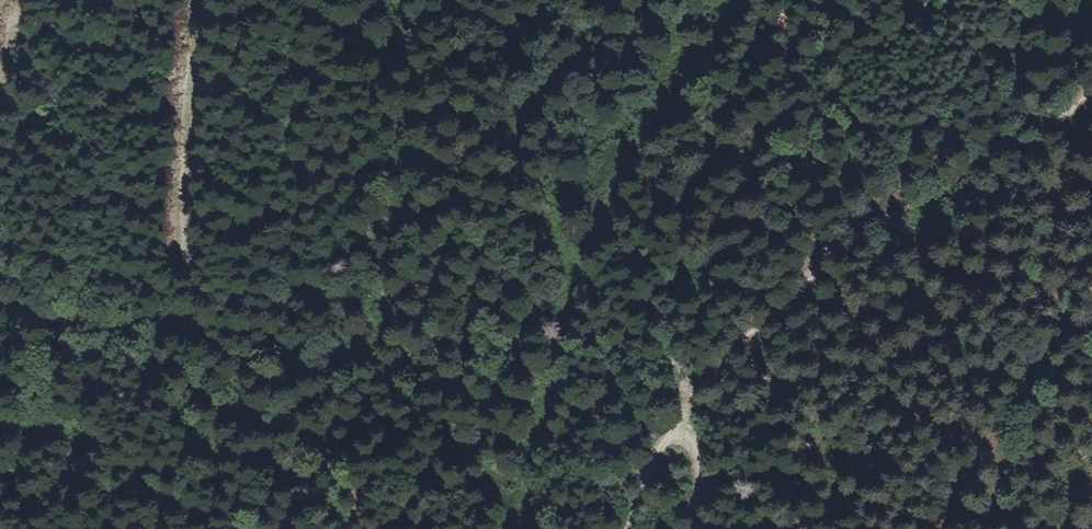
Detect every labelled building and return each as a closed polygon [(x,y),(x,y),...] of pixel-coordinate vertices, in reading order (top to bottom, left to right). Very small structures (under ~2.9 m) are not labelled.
[(722,402),(716,411),(721,414),(727,406),(722,402)]
